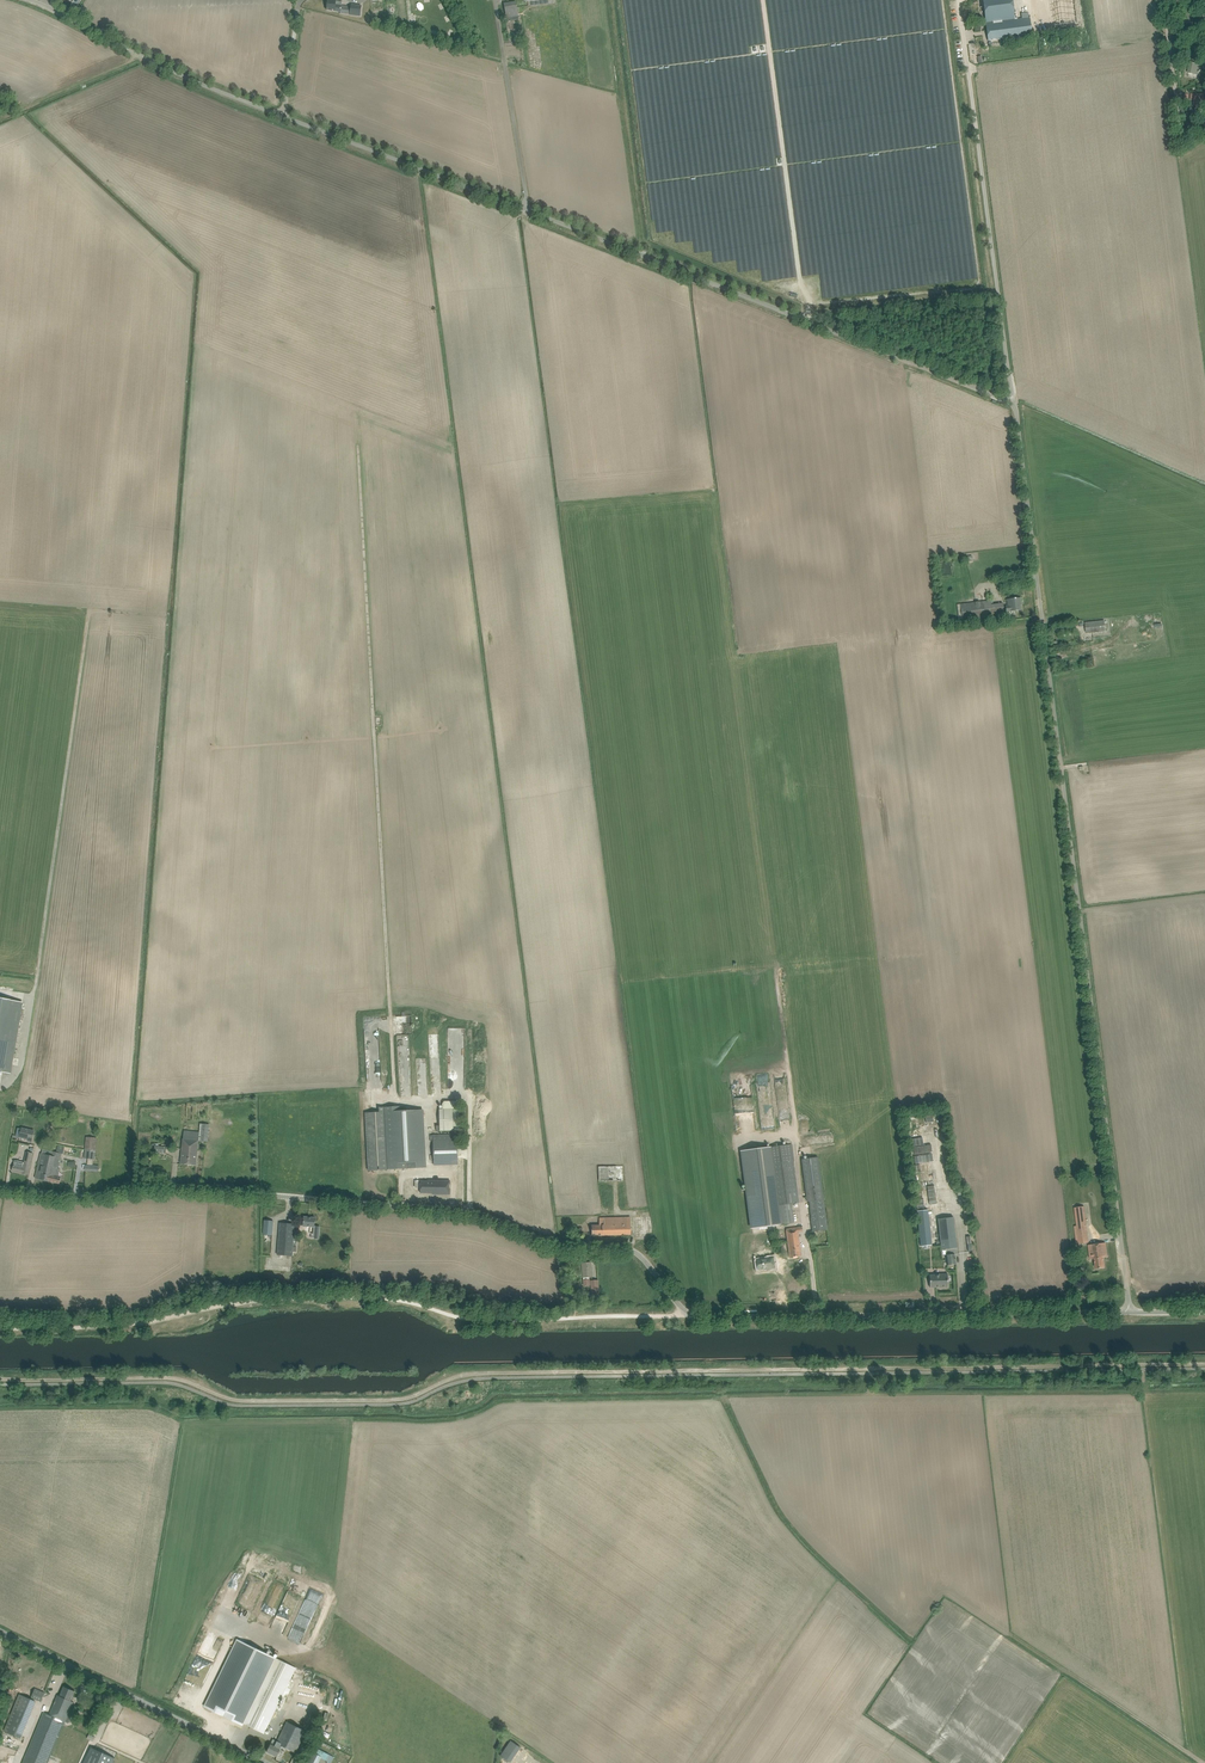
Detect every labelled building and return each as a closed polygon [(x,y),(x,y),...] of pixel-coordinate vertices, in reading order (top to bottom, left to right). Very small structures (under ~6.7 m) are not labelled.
[(328,0),(327,10),(340,12),(340,13),(350,15),(360,16),(361,6),(351,5),(351,7),(341,6),(342,2),(328,0)] [(985,23),(987,31),(988,31),(988,35),(987,36),(988,39),(988,41),(1012,38),(1012,39),(1032,36),(1031,31),(1030,18),(1017,19),(1016,12),(1014,12),(1012,0),(983,0),(985,23)] [(1055,32),(1078,29),(1074,0),(1050,0),(1055,32)] [(516,3),(511,3),(504,4),(506,19),(518,17),(516,3)] [(1185,20),(1185,22),(1191,22),(1192,15),(1193,15),(1193,9),(1182,9),(1182,15),(1185,15),(1185,19),(1185,20)] [(1188,72),(1197,74),(1198,71),(1200,65),(1190,63),(1188,72)] [(1194,98),(1194,107),(1204,107),(1204,95),(1191,95),(1191,98),(1194,98)] [(975,602),(960,604),(962,621),(1004,616),(1003,603),(993,604),(993,600),(993,598),(987,598),(987,601),(979,602),(975,602)] [(1010,599),(1010,606),(1005,606),(1006,612),(1020,610),(1019,603),(1021,603),(1020,598),(1010,599)] [(1104,621),(1091,623),(1085,623),(1086,633),(1105,631),(1104,621)] [(10,1074),(22,1002),(0,998),(0,1072),(10,1074)] [(379,1112),(365,1113),(368,1170),(425,1168),(422,1110),(399,1111),(399,1106),(379,1108),(379,1112)] [(458,1109),(439,1109),(440,1125),(440,1130),(440,1131),(459,1131),(458,1109)] [(918,1125),(934,1125),(934,1114),(918,1115),(918,1125)] [(184,1130),(181,1158),(180,1164),(196,1165),(198,1141),(208,1142),(210,1125),(201,1124),(200,1132),(184,1130)] [(29,1137),(32,1138),(34,1130),(22,1128),(20,1137),(28,1139),(29,1137)] [(433,1141),(434,1164),(458,1163),(457,1134),(430,1135),(430,1141),(433,1141)] [(914,1138),(916,1154),(934,1153),(933,1144),(929,1144),(928,1136),(914,1138)] [(86,1137),(85,1149),(95,1150),(96,1138),(86,1137)] [(791,1144),(765,1147),(767,1164),(767,1165),(769,1165),(770,1171),(770,1172),(775,1207),(771,1208),(773,1225),(794,1223),(791,1203),(799,1202),(793,1160),(791,1144)] [(765,1147),(740,1151),(750,1229),(773,1225),(771,1208),(775,1207),(770,1172),(770,1171),(769,1165),(767,1165),(767,1164),(765,1147)] [(85,1149),(84,1158),(88,1158),(93,1159),(94,1159),(95,1150),(85,1149)] [(51,1156),(46,1175),(51,1176),(49,1181),(60,1184),(61,1178),(58,1177),(60,1169),(58,1168),(61,1153),(56,1152),(52,1151),(52,1152),(51,1156)] [(15,1160),(13,1165),(12,1171),(22,1173),(28,1175),(31,1162),(33,1153),(26,1152),(24,1162),(15,1160)] [(36,1172),(35,1178),(49,1181),(51,1176),(46,1175),(51,1156),(41,1153),(36,1172)] [(818,1157),(801,1159),(807,1202),(808,1201),(812,1232),(828,1230),(818,1157)] [(622,1166),(598,1166),(599,1181),(623,1180),(622,1166)] [(420,1181),(420,1193),(432,1193),(432,1194),(449,1194),(450,1181),(431,1180),(431,1181),(420,1181)] [(1084,1206),(1075,1208),(1077,1226),(1074,1226),(1077,1244),(1089,1242),(1084,1206)] [(928,1210),(916,1211),(920,1247),(932,1245),(928,1210)] [(304,1217),(303,1223),(303,1226),(310,1226),(310,1234),(311,1234),(311,1238),(315,1238),(318,1239),(319,1227),(316,1226),(316,1227),(314,1227),(315,1218),(304,1217)] [(592,1226),(592,1230),(592,1236),(631,1235),(630,1217),(599,1218),(599,1225),(592,1226)] [(946,1249),(946,1255),(948,1265),(956,1264),(955,1254),(958,1254),(953,1217),(938,1219),(941,1250),(946,1249)] [(264,1220),(263,1234),(272,1235),(274,1221),(264,1220)] [(280,1223),(277,1255),(292,1256),(293,1251),(297,1251),(297,1247),(293,1247),(293,1241),(295,1224),(280,1223)] [(786,1228),(788,1241),(790,1257),(801,1256),(798,1232),(803,1231),(802,1226),(786,1228)] [(1088,1245),(1089,1253),(1093,1252),(1096,1269),(1105,1268),(1103,1257),(1107,1257),(1106,1243),(1088,1245)] [(766,1257),(755,1258),(756,1268),(767,1267),(767,1268),(774,1267),(773,1255),(766,1256),(766,1257)] [(591,1262),(582,1263),(584,1286),(590,1285),(589,1277),(592,1277),(591,1262)] [(930,1275),(930,1288),(948,1287),(948,1274),(939,1274),(939,1275),(939,1277),(930,1277),(930,1275)] [(599,1287),(591,1288),(592,1299),(599,1298),(599,1287)] [(567,1293),(568,1300),(576,1300),(575,1292),(567,1293)] [(237,1640),(205,1707),(242,1725),(243,1723),(264,1733),(296,1668),(237,1640)] [(22,1762),(48,1762),(51,1755),(64,1725),(65,1722),(69,1723),(75,1710),(71,1708),(72,1705),(73,1702),(73,1701),(71,1701),(72,1698),(75,1691),(64,1687),(62,1692),(60,1696),(58,1695),(50,1714),(44,1712),(22,1762)] [(36,1689),(32,1697),(41,1702),(45,1693),(36,1689)] [(13,1708),(4,1731),(21,1738),(30,1715),(13,1708)] [(273,1739),(271,1743),(267,1752),(277,1757),(282,1746),(296,1753),(306,1731),(287,1721),(277,1741),(273,1739)] [(511,1741),(500,1755),(510,1762),(521,1747),(511,1741)] [(115,1758),(91,1747),(84,1762),(113,1762),(115,1758)] [(316,1748),(308,1762),(319,1762),(321,1758),(326,1761),(329,1754),(316,1748)]
